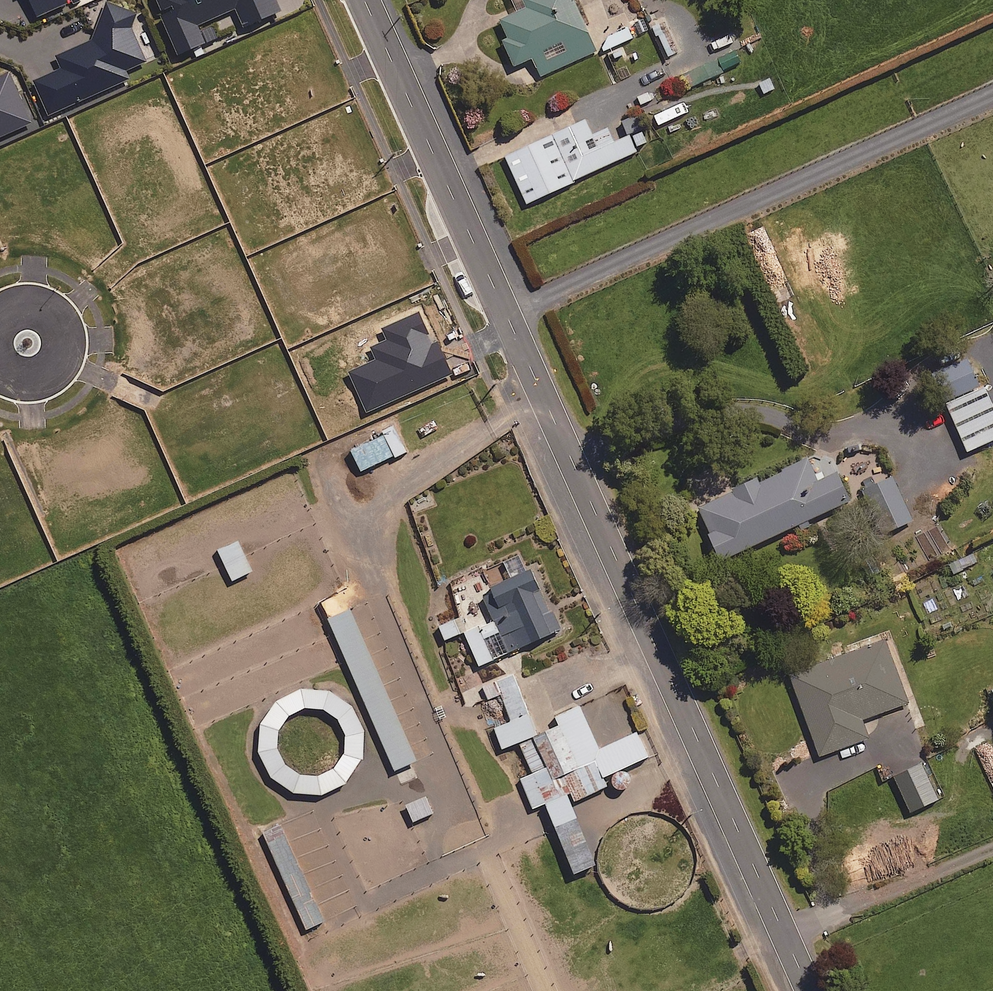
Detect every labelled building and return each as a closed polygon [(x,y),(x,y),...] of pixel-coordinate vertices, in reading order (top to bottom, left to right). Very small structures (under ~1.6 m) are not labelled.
[(41,18),(69,5),(67,0),(32,0),(41,18)] [(184,63),(210,54),(199,26),(240,11),(248,33),(284,19),(277,0),(161,0),(184,63)] [(573,0),(524,0),(527,8),(501,18),(507,37),(501,40),(514,67),(531,59),(541,76),(596,50),(573,0)] [(133,83),(130,74),(150,66),(135,29),(140,16),(110,4),(96,39),(58,54),(64,70),(36,81),(51,116),(133,83)] [(666,21),(650,29),(665,61),(681,53),(666,21)] [(635,38),(631,29),(606,41),(610,50),(635,38)] [(709,83),(704,70),(682,78),(687,91),(709,83)] [(770,76),(756,82),(764,99),(778,94),(770,76)] [(592,138),(584,122),(505,160),(528,206),(648,148),(640,131),(614,144),(607,130),(592,138)] [(418,341),(380,336),(373,387),(390,389),(394,363),(415,366),(418,341)] [(967,361),(938,373),(956,414),(951,416),(968,454),(992,444),(992,411),(983,389),(980,391),(967,361)] [(408,452),(398,429),(354,450),(364,472),(408,452)] [(818,485),(807,462),(697,512),(720,564),(849,506),(836,477),(818,485)] [(914,523),(892,480),(861,496),(882,539),(914,523)] [(255,573),(240,541),(220,550),(235,582),(255,573)] [(562,634),(536,571),(484,593),(496,623),(468,635),(481,667),(562,634)] [(353,611),(331,620),(397,772),(419,763),(353,611)] [(819,759),(869,741),(863,722),(908,706),(885,643),(790,677),(819,759)] [(541,739),(515,676),(498,683),(515,724),(497,731),(505,751),(522,744),(535,775),(523,780),(535,810),(548,805),(578,877),(601,868),(574,804),(610,789),(606,780),(613,777),(620,794),(635,788),(627,770),(650,760),(622,691),(558,718),(563,729),(541,739)] [(279,704),(262,727),(261,756),(274,779),(295,795),(326,798),(349,784),(366,760),(367,733),(355,708),(332,692),(304,692),(279,704)] [(925,770),(896,782),(911,817),(940,804),(925,770)] [(435,815),(428,798),(409,806),(416,823),(435,815)] [(325,924),(283,828),(266,836),(309,931),(325,924)]
